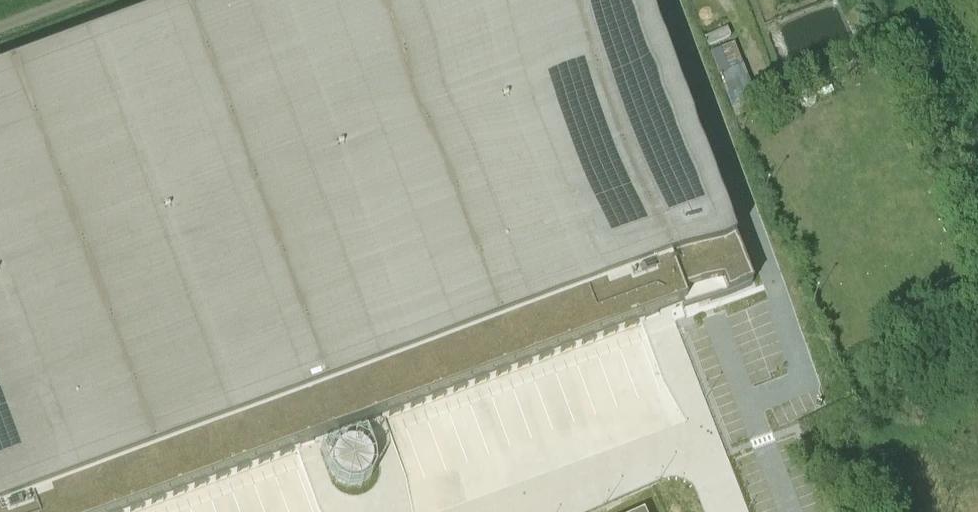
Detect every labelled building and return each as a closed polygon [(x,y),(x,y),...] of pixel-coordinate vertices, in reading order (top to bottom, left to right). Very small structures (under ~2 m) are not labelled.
[(696,278),(698,283),(750,262),(646,0),(160,0),(0,64),(0,511),(109,511),(696,278)] [(734,43),(708,53),(733,116),(758,106),(734,43)]
